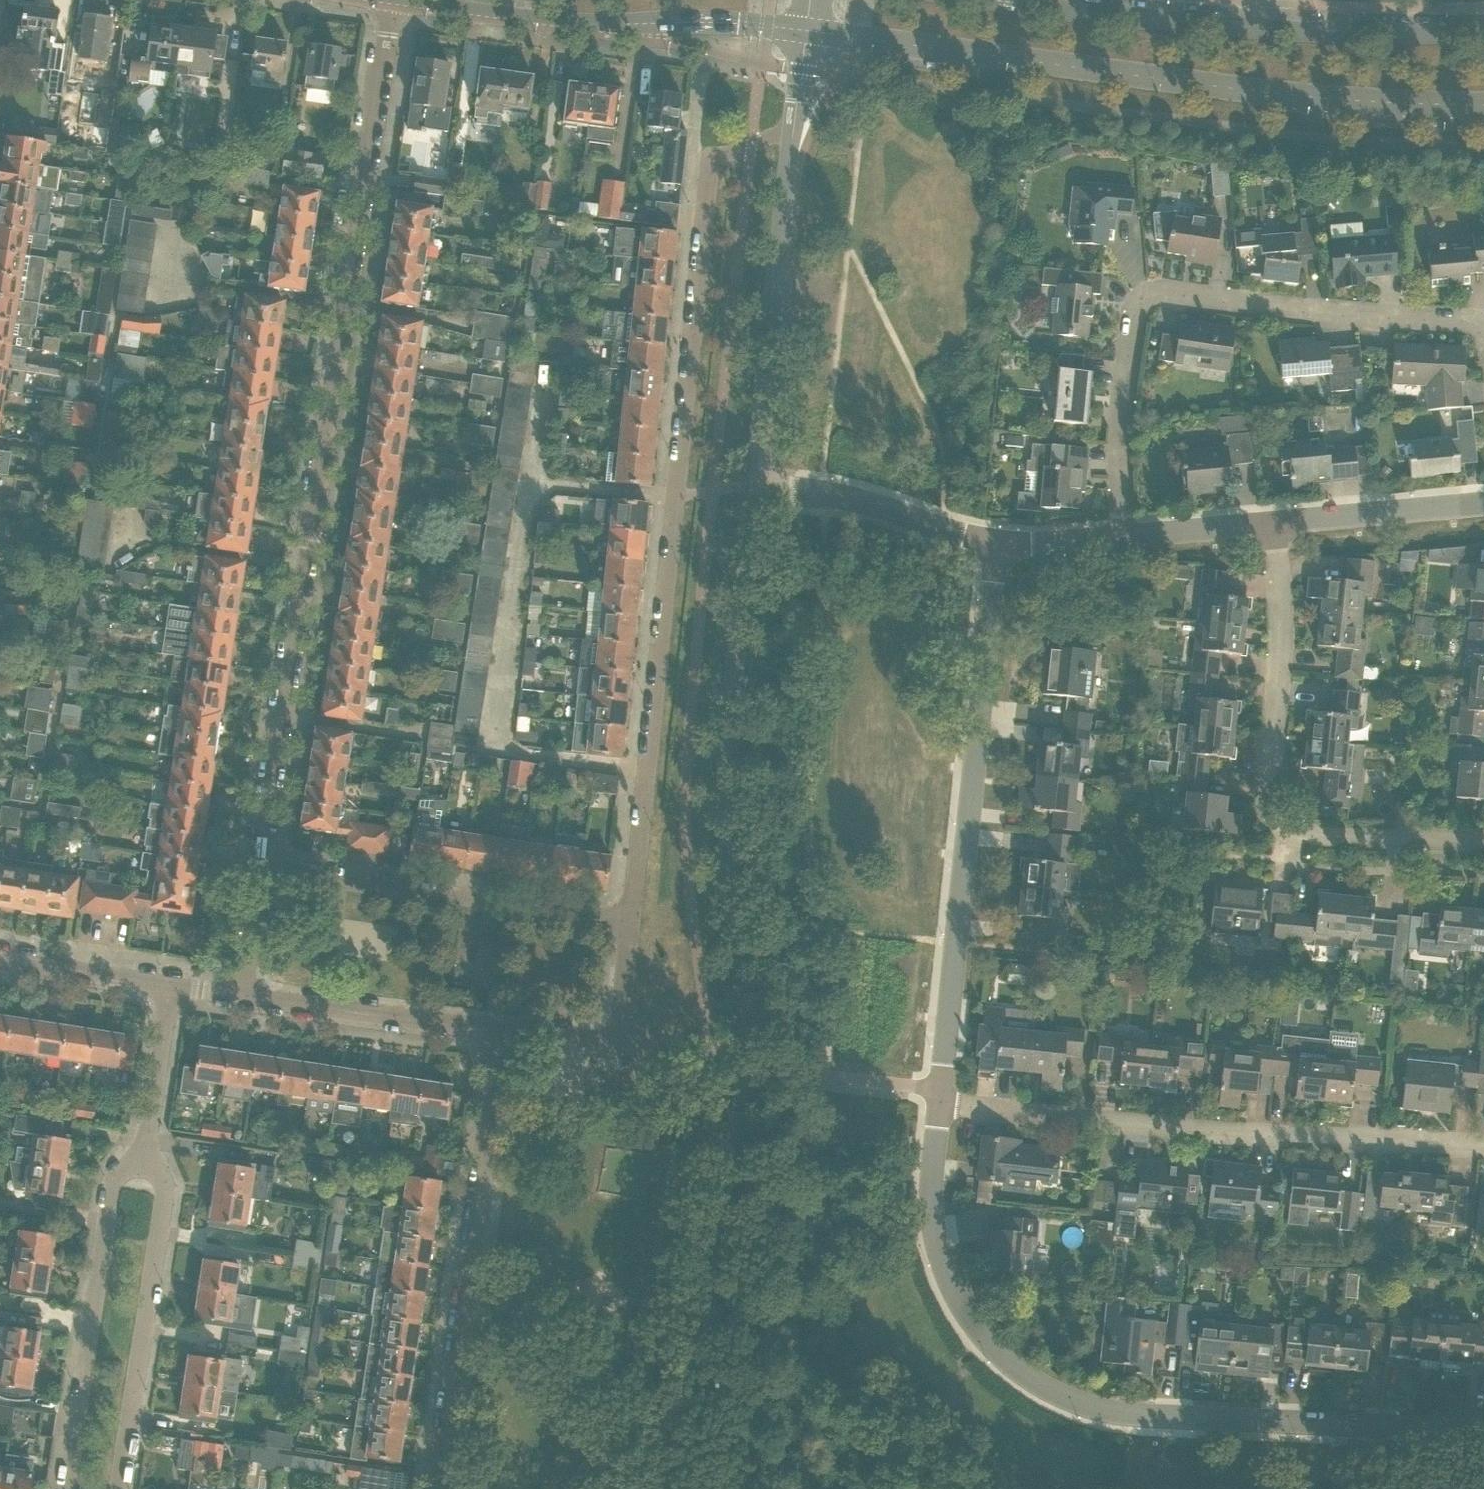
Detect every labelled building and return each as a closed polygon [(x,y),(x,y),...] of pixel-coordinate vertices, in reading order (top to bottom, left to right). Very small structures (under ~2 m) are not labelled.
[(33,42),(28,42),(24,67),(47,70),(51,44),(53,45),(58,12),(56,11),(56,12),(51,12),(51,10),(40,8),(40,10),(26,8),(26,7),(25,7),(22,29),(35,30),(33,42)] [(79,43),(78,46),(80,46),(78,59),(96,62),(94,76),(104,77),(109,40),(112,20),(89,16),(89,17),(85,16),(81,43),(79,43)] [(118,55),(115,78),(146,82),(148,70),(176,74),(182,29),(153,25),(150,46),(146,48),(145,56),(148,58),(148,59),(118,55)] [(182,29),(176,74),(208,78),(211,63),(211,58),(224,60),(226,45),(213,44),(214,35),(215,34),(182,29)] [(251,71),(253,71),(252,77),(265,79),(265,80),(280,82),(285,43),(255,39),(251,71)] [(304,89),(332,93),(335,68),(336,63),(337,55),(338,51),(310,47),(304,89)] [(336,63),(335,68),(346,69),(347,56),(337,55),(336,63)] [(417,63),(408,129),(425,132),(425,130),(447,133),(450,110),(443,109),(446,86),(449,66),(445,65),(446,63),(446,62),(434,60),(433,63),(433,64),(430,63),(417,61),(417,63)] [(475,110),(474,118),(476,118),(475,123),(500,127),(502,112),(502,108),(501,108),(506,71),(493,69),(493,71),(481,69),(478,89),(475,110)] [(64,72),(49,70),(46,95),(61,97),(64,72)] [(506,71),(501,108),(502,108),(502,112),(527,115),(532,76),(520,74),(520,72),(506,71)] [(576,125),(588,126),(594,85),(568,81),(562,122),(565,123),(565,126),(576,127),(576,125)] [(594,85),(588,126),(587,138),(589,139),(589,141),(605,143),(605,141),(613,142),(620,88),(594,85)] [(661,183),(681,185),(686,131),(678,130),(682,95),(669,94),(669,95),(652,93),(647,128),(665,131),(665,134),(667,134),(661,183)] [(16,123),(14,138),(46,143),(55,145),(57,130),(16,123)] [(110,128),(107,153),(121,155),(124,129),(110,128)] [(1,159),(4,159),(39,165),(41,153),(44,154),(46,143),(14,138),(7,137),(6,147),(3,147),(1,159)] [(210,139),(207,163),(226,166),(229,141),(210,139)] [(1068,145),(1057,150),(1061,159),(1073,154),(1068,145)] [(74,147),(73,157),(88,159),(88,149),(74,147)] [(280,174),(322,180),(325,156),(284,150),(283,159),(280,174)] [(269,157),(266,172),(280,174),(283,159),(269,157)] [(53,191),(55,191),(59,168),(39,165),(4,159),(3,168),(0,167),(0,183),(53,191)] [(1227,163),(1210,161),(1213,196),(1230,195),(1227,163)] [(449,166),(447,180),(444,196),(457,198),(462,168),(449,166)] [(225,167),(223,181),(267,188),(269,174),(225,167)] [(71,170),(70,181),(84,182),(85,172),(71,170)] [(416,176),(413,192),(423,193),(425,177),(416,176)] [(534,184),(531,207),(546,209),(549,182),(534,180),(534,184)] [(608,181),(604,218),(619,220),(621,205),(624,182),(608,181)] [(32,210),(50,212),(53,191),(39,189),(0,183),(0,184),(1,184),(0,187),(0,205),(32,210)] [(523,183),(520,205),(531,207),(534,184),(523,183)] [(271,184),(269,196),(281,198),(282,186),(283,186),(271,184)] [(1071,208),(1069,225),(1075,225),(1074,243),(1087,244),(1107,246),(1108,230),(1115,231),(1117,213),(1131,214),(1133,188),(1088,184),(1087,189),(1073,188),(1071,208)] [(281,198),(279,212),(316,217),(320,192),(282,186),(281,198)] [(65,193),(64,202),(79,204),(80,195),(65,193)] [(444,196),(442,211),(482,217),(484,202),(457,198),(444,196)] [(110,200),(106,223),(123,225),(126,203),(110,200)] [(396,202),(392,227),(430,233),(433,208),(396,202)] [(1305,203),(1299,209),(1300,216),(1313,215),(1311,202),(1305,203)] [(619,220),(619,221),(653,225),(676,228),(677,225),(678,212),(679,205),(655,203),(655,210),(647,210),(648,208),(621,205),(619,220)] [(29,233),(29,234),(49,237),(52,213),(50,212),(32,210),(0,205),(0,229),(29,233)] [(140,206),(138,216),(154,218),(156,208),(140,206)] [(1398,206),(1385,208),(1387,225),(1400,224),(1398,206)] [(156,208),(154,218),(156,219),(171,221),(173,211),(156,208)] [(269,210),(265,235),(275,237),(312,242),(316,217),(279,212),(269,210)] [(1185,261),(1194,263),(1213,266),(1221,219),(1193,214),(1192,220),(1176,217),(1176,211),(1153,213),(1155,240),(1156,239),(1169,241),(1167,253),(1186,256),(1185,261)] [(1235,249),(1261,247),(1261,255),(1266,255),(1263,280),(1297,284),(1300,264),(1296,264),(1295,252),(1319,250),(1316,217),(1300,219),(1301,232),(1261,236),(1260,229),(1234,231),(1235,249)] [(537,218),(535,232),(549,234),(550,219),(537,218)] [(130,220),(128,233),(153,237),(155,224),(130,220)] [(426,258),(430,233),(392,227),(388,252),(426,258)] [(642,230),(641,238),(633,237),(634,230),(615,227),(612,256),(625,258),(673,263),(675,246),(679,246),(681,235),(676,234),(674,234),(642,230)] [(29,256),(31,246),(27,245),(29,234),(29,233),(0,229),(0,252),(29,256)] [(128,233),(126,246),(151,250),(153,237),(128,233)] [(1431,287),(1470,284),(1469,274),(1483,272),(1483,233),(1472,234),(1473,245),(1428,249),(1431,287)] [(1335,280),(1336,287),(1365,285),(1364,277),(1398,274),(1394,235),(1331,241),(1334,280),(1335,280)] [(105,236),(103,244),(119,247),(121,238),(105,236)] [(275,237),(271,261),(308,267),(312,242),(275,237)] [(126,246),(124,258),(149,262),(151,250),(126,246)] [(534,247),(532,258),(546,260),(547,249),(534,247)] [(58,251),(57,261),(71,263),(73,253),(58,251)] [(42,281),(45,259),(29,256),(0,252),(0,275),(42,281)] [(227,266),(228,255),(208,252),(200,257),(210,275),(219,280),(221,265),(227,266)] [(384,277),(422,283),(426,258),(388,252),(384,277)] [(462,253),(460,264),(518,273),(520,262),(462,253)] [(124,258),(122,271),(147,275),(149,262),(124,258)] [(622,285),(636,287),(670,290),(672,274),(676,275),(678,263),(673,263),(625,258),(622,285)] [(71,263),(57,261),(55,271),(69,273),(71,263)] [(308,267),(271,261),(269,275),(260,274),(258,286),(304,293),(308,267)] [(532,261),(530,275),(541,277),(543,263),(532,261)] [(1053,334),(1068,336),(1088,337),(1090,318),(1091,318),(1093,316),(1093,309),(1092,307),(1088,307),(1090,294),(1100,295),(1102,273),(1043,268),(1042,285),(1057,286),(1056,299),(1052,298),(1051,313),(1055,313),(1053,334)] [(122,271),(120,284),(145,288),(147,275),(122,271)] [(38,304),(42,281),(0,275),(0,298),(38,304)] [(530,275),(528,289),(539,291),(541,277),(530,275)] [(422,283),(384,277),(381,303),(418,309),(422,283)] [(53,283),(52,293),(66,295),(68,285),(53,283)] [(120,284),(118,297),(143,300),(145,288),(120,284)] [(636,287),(633,315),(667,318),(669,302),(674,302),(675,291),(670,290),(636,287)] [(234,321),(243,323),(279,328),(283,302),(238,295),(234,321)] [(143,300),(118,297),(116,309),(141,313),(143,300)] [(30,326),(35,327),(38,304),(0,298),(0,322),(30,326)] [(199,309),(198,316),(218,319),(219,313),(219,309),(199,306),(199,309)] [(523,316),(521,330),(533,332),(535,318),(536,313),(524,311),(523,316)] [(476,312),(474,324),(509,330),(511,317),(476,312)] [(619,326),(617,341),(664,346),(666,330),(671,330),(672,319),(667,318),(633,315),(616,313),(615,326),(619,326)] [(198,316),(197,326),(215,328),(217,328),(218,319),(198,316)] [(384,317),(380,344),(417,349),(421,323),(384,317)] [(228,320),(224,345),(228,346),(239,347),(276,353),(279,328),(253,324),(243,323),(234,321),(228,320)] [(0,322),(0,344),(10,345),(29,348),(31,339),(28,339),(30,326),(0,322)] [(474,324),(472,336),(508,341),(509,330),(474,324)] [(1162,334),(1158,360),(1176,363),(1182,363),(1184,354),(1212,358),(1210,368),(1228,370),(1231,349),(1234,329),(1196,324),(1196,328),(1181,326),(1179,336),(1162,334)] [(521,330),(519,344),(531,346),(533,332),(521,330)] [(92,336),(90,347),(94,353),(103,354),(106,338),(92,336)] [(1311,338),(1279,341),(1280,361),(1282,378),(1329,374),(1330,392),(1355,390),(1354,384),(1354,380),(1362,379),(1361,365),(1359,345),(1348,346),(1328,348),(1327,342),(1312,344),(1311,338)] [(612,369),(627,370),(661,374),(663,357),(668,358),(669,347),(664,346),(617,341),(615,341),(612,369)] [(0,344),(0,367),(11,369),(12,358),(8,358),(10,345),(0,344)] [(417,349),(380,344),(377,368),(413,374),(417,349)] [(118,345),(116,355),(136,357),(138,348),(118,345)] [(1395,345),(1394,364),(1393,379),(1431,380),(1433,410),(1462,407),(1460,381),(1463,381),(1464,347),(1395,345)] [(216,369),(235,372),(272,377),(276,353),(239,347),(228,346),(219,349),(216,369)] [(1053,422),(1067,423),(1087,425),(1092,373),(1082,372),(1084,356),(1060,354),(1059,357),(1055,360),(1058,370),(1053,422)] [(115,364),(113,380),(143,384),(147,359),(136,357),(116,355),(115,364)] [(512,357),(510,369),(533,372),(535,360),(512,357)] [(41,363),(39,373),(54,375),(56,365),(41,363)] [(7,392),(22,394),(26,371),(11,369),(0,367),(0,391),(7,392)] [(410,398),(413,374),(377,368),(373,392),(410,398)] [(510,369),(508,381),(531,384),(533,372),(510,369)] [(224,370),(220,396),(231,397),(269,403),(269,402),(268,402),(272,377),(235,372),(224,370)] [(627,370),(625,398),(658,402),(660,385),(665,386),(666,374),(661,374),(627,370)] [(469,394),(500,399),(503,379),(472,374),(469,394)] [(562,378),(560,392),(571,393),(572,379),(562,378)] [(77,402),(95,405),(95,404),(98,383),(87,381),(80,380),(77,402)] [(508,381),(507,393),(529,396),(531,384),(508,381)] [(109,403),(123,405),(125,392),(110,390),(109,403)] [(406,422),(410,398),(373,392),(369,417),(406,422)] [(571,393),(560,392),(559,404),(570,405),(571,393)] [(507,393),(505,405),(527,408),(529,396),(507,393)] [(231,397),(227,422),(265,428),(269,403),(231,397)] [(625,398),(622,426),(655,430),(657,413),(662,414),(663,402),(658,402),(625,398)] [(469,400),(467,408),(485,411),(487,402),(469,400)] [(74,402),(70,425),(92,428),(96,405),(95,405),(77,402),(74,402)] [(505,405),(503,417),(525,421),(527,408),(505,405)] [(149,411),(147,419),(160,421),(161,413),(149,411)] [(402,448),(406,422),(369,417),(368,417),(364,442),(402,448)] [(503,417),(501,429),(523,433),(525,421),(503,417)] [(1321,417),(1307,418),(1308,433),(1322,431),(1321,417)] [(1413,458),(1408,458),(1409,463),(1410,463),(1411,478),(1433,476),(1433,474),(1459,471),(1458,456),(1476,454),(1473,420),(1456,422),(1458,439),(1451,440),(1451,439),(1441,440),(1441,438),(1428,439),(1428,441),(1412,442),(1413,458)] [(227,422),(223,447),(261,453),(261,452),(262,452),(265,428),(227,422)] [(464,425),(462,443),(492,447),(495,430),(495,428),(465,423),(464,425)] [(622,426),(619,454),(653,457),(654,441),(659,442),(660,430),(655,430),(622,426)] [(501,429),(499,441),(522,445),(523,433),(501,429)] [(31,431),(29,442),(43,444),(45,434),(31,431)] [(1193,479),(1194,494),(1214,492),(1213,486),(1232,484),(1230,463),(1255,461),(1252,432),(1226,435),(1228,450),(1223,450),(1222,449),(1183,452),(1184,465),(1182,465),(1182,470),(1185,470),(1186,476),(1189,479),(1193,479)] [(557,433),(555,447),(566,448),(567,434),(557,433)] [(1022,448),(1023,435),(1005,433),(1004,440),(1000,440),(999,450),(1008,450),(1008,446),(1022,448)] [(1323,440),(1279,444),(1281,464),(1290,463),(1291,475),(1289,475),(1290,480),(1291,480),(1292,489),(1314,487),(1313,479),(1330,478),(1330,481),(1358,479),(1355,448),(1324,451),(1323,440)] [(499,441),(497,454),(520,457),(522,445),(499,441)] [(398,472),(402,448),(364,442),(360,467),(361,467),(398,472)] [(102,444),(101,453),(120,456),(121,447),(102,444)] [(1025,471),(1041,473),(1044,473),(1041,494),(1018,492),(1017,507),(1041,510),(1041,508),(1059,509),(1059,507),(1079,509),(1081,492),(1084,492),(1085,485),(1081,485),(1085,450),(1087,450),(1087,451),(1088,451),(1088,449),(1068,447),(1032,444),(1031,460),(1027,460),(1025,471)] [(223,447),(219,470),(257,476),(261,453),(223,447)] [(566,448),(555,447),(554,459),(564,461),(566,448)] [(8,476),(11,453),(0,451),(0,475),(8,476)] [(101,453),(99,462),(118,465),(120,456),(101,453)] [(497,454),(495,466),(518,469),(520,457),(497,454)] [(653,457),(619,454),(616,483),(647,486),(649,486),(651,469),(656,470),(657,458),(653,457)] [(464,461),(463,470),(477,472),(478,463),(464,461)] [(83,487),(86,464),(70,462),(67,485),(83,487)] [(495,466),(493,478),(516,481),(518,469),(495,466)] [(1384,466),(1378,475),(1385,480),(1392,471),(1384,466)] [(395,496),(398,472),(361,467),(357,491),(395,496)] [(219,470),(215,495),(253,501),(257,476),(219,470)] [(457,472),(454,491),(485,496),(488,476),(457,472)] [(493,478),(492,490),(514,493),(516,481),(493,478)] [(492,490),(490,502),(512,505),(514,493),(492,490)] [(22,491),(20,501),(34,503),(36,493),(22,491)] [(391,521),(395,496),(357,491),(356,491),(353,516),(391,521)] [(198,493),(194,518),(211,521),(212,521),(249,527),(253,501),(215,495),(198,493)] [(128,497),(126,507),(142,510),(143,499),(128,497)] [(143,499),(142,510),(146,510),(159,512),(160,502),(143,499)] [(20,501),(19,511),(32,514),(34,503),(20,501)] [(87,501),(85,514),(111,518),(113,505),(87,501)] [(596,501),(593,528),(611,530),(627,532),(644,534),(646,518),(651,518),(652,507),(647,506),(647,505),(645,504),(645,505),(615,502),(615,501),(614,501),(613,502),(596,501)] [(490,502),(488,514),(510,518),(512,505),(490,502)] [(548,509),(546,523),(558,524),(559,511),(548,509)] [(85,514),(83,527),(109,530),(111,518),(85,514)] [(488,514),(486,526),(508,530),(510,518),(488,514)] [(387,545),(391,521),(353,516),(349,540),(350,540),(387,545)] [(438,537),(438,539),(461,542),(477,545),(480,525),(464,523),(441,519),(438,537)] [(249,527),(211,521),(210,530),(206,529),(202,531),(199,534),(197,539),(196,543),(195,543),(195,544),(245,552),(249,527)] [(486,526),(484,538),(507,542),(508,530),(486,526)] [(83,527),(81,539),(107,543),(109,530),(83,527)] [(611,530),(608,558),(641,562),(643,546),(648,546),(649,534),(644,534),(611,530)] [(60,547),(72,548),(74,532),(62,531),(60,547)] [(537,536),(536,551),(547,552),(549,537),(537,536)] [(484,538),(482,550),(505,554),(507,542),(484,538)] [(81,539),(79,552),(105,556),(107,543),(81,539)] [(383,569),(387,545),(350,540),(346,564),(383,569)] [(482,550),(480,563),(503,566),(505,554),(482,550)] [(547,552),(536,551),(535,563),(546,564),(547,552)] [(105,556),(79,552),(77,565),(103,569),(105,556)] [(191,556),(187,581),(202,584),(239,589),(243,564),(223,561),(197,557),(191,556)] [(608,558),(605,586),(639,589),(640,573),(645,574),(646,562),(641,562),(608,558)] [(1322,599),(1321,613),(1361,617),(1363,595),(1371,596),(1375,562),(1347,559),(1345,582),(1309,578),(1307,598),(1322,599)] [(480,563),(479,575),(501,578),(503,566),(480,563)] [(379,595),(383,569),(346,564),(345,564),(341,589),(379,595)] [(1480,620),(1483,621),(1483,567),(1458,564),(1456,589),(1471,591),(1470,602),(1471,603),(1469,619),(1480,620)] [(116,570),(114,581),(147,586),(149,575),(116,570)] [(442,570),(439,590),(453,592),(470,595),(473,575),(456,573),(442,570)] [(1207,608),(1205,623),(1245,627),(1248,600),(1227,598),(1230,573),(1202,570),(1198,607),(1207,608)] [(479,575),(477,587),(499,590),(501,578),(479,575)] [(202,584),(199,608),(235,614),(239,589),(202,584)] [(605,586),(602,614),(636,617),(637,601),(642,602),(643,590),(639,589),(605,586)] [(477,587),(475,599),(497,602),(499,590),(477,587)] [(375,620),(379,595),(341,589),(338,614),(375,620)] [(531,592),(530,606),(542,607),(543,593),(531,592)] [(1110,594),(1109,603),(1128,605),(1129,596),(1110,594)] [(475,599),(473,611),(495,615),(497,602),(475,599)] [(4,604),(3,613),(16,615),(17,606),(4,604)] [(169,604),(165,629),(180,631),(185,632),(231,639),(235,614),(199,608),(184,606),(169,604)] [(542,607),(530,606),(528,619),(540,620),(542,607)] [(473,611),(471,623),(494,627),(495,615),(473,611)] [(1361,617),(1321,613),(1317,647),(1337,649),(1334,678),(1362,681),(1366,641),(1358,640),(1361,617)] [(372,643),(375,620),(338,614),(335,637),(372,643)] [(602,614),(599,642),(633,645),(634,629),(639,629),(640,618),(636,617),(602,614)] [(435,619),(432,640),(445,642),(462,644),(465,624),(448,621),(435,619)] [(471,623),(469,635),(492,639),(494,627),(471,623)] [(1195,638),(1191,674),(1219,677),(1222,653),(1242,655),(1245,627),(1205,623),(1204,639),(1195,638)] [(1470,684),(1483,685),(1483,625),(1477,624),(1469,623),(1464,669),(1472,669),(1470,684)] [(181,656),(191,658),(227,664),(231,639),(185,632),(181,656)] [(469,635),(467,647),(490,651),(492,639),(469,635)] [(368,669),(372,643),(335,637),(331,663),(368,669)] [(582,640),(579,668),(630,673),(631,657),(636,657),(637,646),(633,645),(616,643),(599,642),(582,640)] [(1065,712),(1063,729),(1090,732),(1092,715),(1087,714),(1094,651),(1048,646),(1043,694),(1068,697),(1066,712),(1065,712)] [(467,647),(466,659),(488,663),(490,651),(467,647)] [(525,647),(524,662),(536,663),(537,648),(525,647)] [(70,655),(69,664),(88,667),(90,658),(70,655)] [(227,664),(191,658),(181,656),(177,656),(174,681),(187,683),(224,688),(227,664)] [(466,659),(464,672),(486,675),(488,663),(466,659)] [(536,663),(524,662),(523,675),(534,676),(536,663)] [(364,691),(368,669),(331,663),(327,686),(364,691)] [(66,683),(65,689),(84,692),(87,675),(88,667),(69,664),(68,666),(66,683)] [(42,666),(40,683),(53,685),(55,668),(42,666)] [(425,667),(422,688),(454,693),(458,673),(425,667)] [(579,668),(577,695),(593,697),(598,698),(627,701),(629,685),(633,685),(634,674),(630,673),(579,668)] [(464,672),(462,684),(484,687),(486,675),(464,672)] [(1196,712),(1195,727),(1235,731),(1238,703),(1216,701),(1219,677),(1191,674),(1187,711),(1196,712)] [(523,675),(522,687),(548,688),(549,676),(523,675)] [(187,683),(183,707),(220,713),(224,688),(187,683)] [(462,684),(460,696),(482,699),(484,687),(462,684)] [(1470,684),(1469,698),(1461,698),(1459,719),(1450,718),(1449,735),(1483,738),(1483,685),(1470,684)] [(364,691),(327,686),(323,714),(360,720),(364,691)] [(40,689),(36,710),(49,712),(52,690),(51,690),(40,689)] [(1310,711),(1307,740),(1347,744),(1348,729),(1357,730),(1361,693),(1333,690),(1330,713),(1310,711)] [(577,695),(574,723),(590,725),(624,729),(626,712),(630,713),(631,701),(627,701),(593,697),(577,695)] [(460,696),(458,708),(481,711),(482,699),(460,696)] [(520,703),(518,717),(530,719),(531,705),(520,703)] [(62,704),(61,714),(80,717),(82,707),(62,704)] [(165,715),(163,730),(217,738),(221,714),(220,713),(183,707),(169,705),(167,716),(165,715)] [(387,708),(384,724),(396,726),(398,710),(387,708)] [(458,708),(456,720),(479,724),(481,711),(458,708)] [(61,714),(60,724),(79,727),(80,717),(61,714)] [(530,719),(518,717),(517,729),(529,731),(530,719)] [(32,720),(30,733),(47,736),(49,722),(32,720)] [(456,720),(455,726),(454,732),(477,736),(479,724),(456,720)] [(1095,721),(1094,730),(1108,731),(1109,722),(1095,721)] [(431,722),(428,739),(453,743),(454,732),(455,726),(431,722)] [(624,729),(590,725),(587,754),(619,757),(621,757),(623,740),(627,741),(629,729),(624,729)] [(1178,725),(1175,752),(1179,752),(1178,762),(1182,762),(1181,777),(1208,780),(1211,757),(1231,759),(1235,731),(1196,727),(1195,727),(1178,725)] [(315,727),(311,753),(348,759),(352,733),(315,727)] [(1041,743),(1037,776),(1077,780),(1079,759),(1087,760),(1090,732),(1063,729),(1061,745),(1041,743)] [(159,754),(176,757),(212,763),(213,763),(217,738),(163,730),(159,754)] [(454,732),(453,743),(453,744),(455,745),(475,748),(477,736),(454,732)] [(30,733),(27,748),(44,751),(47,736),(30,733)] [(1394,738),(1393,748),(1405,749),(1406,740),(1394,738)] [(428,739),(425,759),(453,763),(455,745),(453,744),(453,743),(428,739)] [(1307,740),(1304,768),(1324,770),(1321,806),(1349,809),(1351,789),(1352,781),(1361,782),(1364,746),(1347,744),(1307,740)] [(1452,753),(1450,773),(1458,774),(1456,799),(1483,802),(1483,765),(1483,756),(1483,748),(1453,745),(1452,753)] [(55,753),(54,763),(73,766),(75,756),(55,753)] [(311,753),(303,804),(341,809),(348,759),(311,753)] [(410,753),(408,769),(418,771),(421,755),(410,753)] [(468,764),(482,766),(484,755),(470,753),(468,764)] [(484,755),(482,766),(495,768),(496,757),(484,755)] [(176,757),(172,782),(209,787),(212,763),(176,757)] [(511,760),(507,784),(527,787),(528,776),(531,776),(533,764),(511,760)] [(54,763),(52,773),(72,776),(73,766),(54,763)] [(539,764),(537,774),(550,776),(552,766),(539,764)] [(579,781),(593,783),(595,773),(581,771),(579,781)] [(595,773),(593,783),(592,791),(617,794),(619,777),(595,773)] [(1077,780),(1037,776),(1036,790),(1021,789),(1019,808),(1054,812),(1052,829),(1080,832),(1083,804),(1074,803),(1077,780)] [(1181,777),(1178,803),(1187,804),(1184,829),(1219,833),(1238,835),(1241,815),(1220,813),(1222,797),(1207,795),(1208,780),(1181,777)] [(8,800),(33,803),(36,781),(11,778),(8,800)] [(172,782),(168,806),(205,812),(209,787),(172,782)] [(360,791),(418,799),(419,790),(361,782),(360,791)] [(46,812),(46,814),(79,819),(80,808),(78,808),(72,807),(47,803),(46,812)] [(151,820),(150,829),(201,837),(205,812),(168,806),(151,804),(149,820),(151,820)] [(337,832),(349,834),(351,820),(349,820),(349,824),(339,822),(341,809),(303,804),(299,828),(337,834),(337,832)] [(0,813),(0,826),(8,827),(11,807),(1,806),(0,813)] [(438,865),(444,831),(447,811),(418,806),(410,860),(427,863),(438,865)] [(11,807),(8,827),(18,828),(21,809),(11,807)] [(347,849),(360,851),(364,822),(351,820),(349,834),(347,849)] [(360,851),(373,853),(377,824),(364,822),(360,851)] [(59,823),(56,840),(66,841),(69,825),(59,823)] [(377,824),(373,853),(385,855),(390,826),(377,824)] [(521,877),(526,844),(529,830),(501,826),(499,839),(493,873),(521,877)] [(147,847),(146,854),(197,862),(201,837),(150,829),(147,829),(144,847),(147,847)] [(438,865),(454,867),(466,869),(471,835),(444,831),(438,865)] [(549,882),(565,884),(577,886),(582,852),(585,834),(580,833),(576,836),(557,833),(554,848),(549,882)] [(1025,861),(1022,888),(1062,892),(1078,894),(1081,865),(1073,865),(1076,837),(1068,836),(1048,834),(1045,863),(1025,861)] [(466,869),(482,871),(493,873),(499,839),(471,835),(466,869)] [(582,852),(577,886),(593,888),(605,890),(610,857),(612,843),(584,839),(582,852)] [(56,840),(54,856),(64,858),(66,841),(56,840)] [(82,844),(80,860),(90,861),(92,846),(82,844)] [(521,877),(537,880),(549,882),(554,848),(526,844),(521,877)] [(148,879),(157,881),(193,886),(197,862),(146,854),(144,853),(141,870),(149,871),(148,879)] [(0,873),(0,906),(21,909),(26,872),(28,863),(14,860),(3,859),(2,859),(1,868),(0,873)] [(26,872),(21,909),(45,913),(51,876),(53,866),(28,863),(26,872)] [(87,870),(85,882),(97,884),(110,886),(112,874),(87,870)] [(51,876),(45,913),(71,917),(77,880),(51,876)] [(138,891),(136,890),(134,903),(189,912),(193,886),(157,881),(154,897),(137,894),(138,891)] [(80,909),(93,911),(97,884),(85,882),(80,909)] [(93,911),(106,913),(110,886),(97,884),(93,911)] [(1215,884),(1213,904),(1210,932),(1258,937),(1263,889),(1215,884)] [(106,913),(119,915),(123,888),(110,886),(106,913)] [(123,888),(119,915),(131,917),(134,903),(136,890),(123,888)] [(1062,892),(1022,888),(1019,916),(1039,918),(1037,943),(1065,946),(1069,908),(1061,907),(1062,892)] [(1292,912),(1289,940),(1313,943),(1313,945),(1341,948),(1342,938),(1346,898),(1319,895),(1317,915),(1292,912)] [(1346,898),(1342,938),(1357,940),(1356,948),(1394,951),(1397,924),(1373,921),(1375,901),(1346,898)] [(1409,925),(1407,948),(1419,950),(1419,954),(1447,957),(1447,949),(1469,951),(1474,911),(1441,908),(1440,915),(1423,913),(1421,926),(1409,925)] [(1273,939),(1289,940),(1292,912),(1276,911),(1273,939)] [(1469,951),(1483,953),(1483,912),(1474,911),(1469,951)] [(343,955),(396,957),(397,923),(345,920),(343,955)] [(996,1070),(1028,1073),(1032,1033),(1033,1024),(1012,1021),(1012,1023),(1001,1021),(1003,1009),(985,1007),(977,1078),(995,1080),(996,1070)] [(5,1051),(11,1018),(0,1017),(0,1051),(5,1051)] [(5,1051),(33,1056),(38,1023),(11,1018),(5,1051)] [(33,1056),(61,1060),(66,1027),(38,1023),(33,1056)] [(61,1060),(88,1064),(93,1031),(66,1027),(61,1060)] [(1032,1033),(1028,1073),(1042,1075),(1041,1090),(1060,1092),(1064,1055),(1081,1057),(1083,1030),(1055,1027),(1055,1036),(1032,1033)] [(93,1031),(88,1064),(132,1071),(137,1038),(93,1031)] [(1119,1084),(1147,1087),(1151,1047),(1136,1045),(1137,1037),(1099,1033),(1096,1061),(1121,1064),(1119,1084)] [(1274,1063),(1273,1075),(1297,1078),(1295,1098),(1323,1101),(1327,1061),(1329,1041),(1282,1036),(1281,1048),(1276,1048),(1274,1063)] [(1149,1063),(1147,1087),(1175,1091),(1177,1074),(1185,1075),(1184,1078),(1200,1080),(1201,1072),(1202,1063),(1203,1052),(1204,1044),(1167,1040),(1166,1048),(1151,1047),(1149,1063)] [(1273,1075),(1276,1048),(1250,1045),(1249,1054),(1225,1051),(1226,1043),(1211,1042),(1208,1069),(1222,1070),(1218,1105),(1238,1107),(1240,1092),(1256,1094),(1258,1074),(1273,1075)] [(1328,1062),(1327,1061),(1323,1101),(1351,1104),(1353,1084),(1378,1087),(1381,1059),(1356,1056),(1357,1049),(1329,1046),(1328,1062)] [(200,1047),(197,1063),(197,1068),(183,1066),(179,1092),(206,1096),(208,1081),(223,1084),(228,1051),(200,1047)] [(223,1084),(221,1098),(249,1102),(249,1101),(251,1088),(256,1055),(228,1051),(223,1084)] [(256,1055),(251,1088),(279,1092),(284,1060),(256,1055)] [(294,1095),(306,1097),(311,1064),(284,1060),(279,1092),(281,1093),(279,1106),(292,1107),(294,1095)] [(1460,1087),(1477,1089),(1479,1062),(1463,1060),(1460,1087)] [(1407,1062),(1404,1089),(1401,1109),(1449,1115),(1455,1067),(1407,1062)] [(306,1110),(332,1114),(339,1068),(311,1064),(306,1097),(308,1097),(306,1110)] [(332,1114),(330,1124),(358,1128),(360,1118),(362,1105),(367,1073),(339,1068),(332,1114)] [(367,1073),(362,1105),(365,1106),(379,1108),(389,1109),(394,1077),(367,1073)] [(394,1077),(389,1109),(387,1122),(415,1127),(417,1114),(422,1081),(394,1077)] [(451,1086),(422,1081),(417,1114),(446,1118),(451,1086)] [(10,1105),(25,1107),(27,1096),(12,1094),(10,1105)] [(27,1096),(25,1107),(37,1109),(38,1098),(27,1096)] [(66,1114),(80,1116),(82,1106),(68,1104),(66,1114)] [(82,1106),(80,1116),(93,1118),(95,1108),(82,1106)] [(14,1121),(12,1134),(25,1136),(25,1134),(35,1136),(31,1165),(64,1170),(69,1138),(61,1136),(63,1122),(17,1115),(16,1121),(14,1121)] [(201,1135),(215,1137),(217,1126),(203,1124),(201,1135)] [(217,1126),(215,1137),(229,1139),(230,1128),(217,1126)] [(257,1143),(270,1145),(272,1135),(258,1133),(257,1143)] [(272,1135),(270,1145),(284,1148),(286,1137),(272,1135)] [(992,1180),(998,1181),(1003,1182),(1004,1176),(1054,1182),(1058,1150),(1018,1145),(1018,1142),(983,1138),(978,1179),(992,1180)] [(307,1140),(306,1151),(312,1152),(326,1154),(327,1143),(314,1141),(307,1140)] [(327,1143),(326,1154),(339,1156),(341,1145),(327,1143)] [(367,1160),(381,1163),(383,1152),(369,1150),(367,1160)] [(423,1169),(442,1172),(445,1153),(426,1150),(423,1169)] [(383,1152),(381,1163),(395,1165),(396,1154),(383,1152)] [(409,1167),(422,1169),(424,1159),(411,1157),(409,1167)] [(309,1159),(307,1173),(332,1176),(334,1163),(309,1159)] [(17,1162),(10,1161),(12,1178),(24,1180),(22,1196),(37,1199),(35,1207),(37,1207),(57,1210),(59,1202),(64,1170),(31,1165),(17,1162)] [(220,1161),(215,1193),(249,1199),(270,1202),(275,1167),(261,1165),(260,1173),(253,1172),(254,1166),(239,1164),(220,1161)] [(1206,1176),(1204,1191),(1211,1192),(1210,1202),(1208,1218),(1245,1222),(1246,1214),(1276,1217),(1277,1209),(1279,1189),(1259,1187),(1261,1167),(1214,1162),(1212,1177),(1206,1176)] [(1119,1182),(1117,1202),(1116,1204),(1184,1211),(1189,1168),(1141,1163),(1139,1184),(1119,1182)] [(1294,1168),(1291,1194),(1289,1208),(1291,1208),(1291,1204),(1309,1206),(1308,1210),(1341,1214),(1339,1230),(1355,1231),(1360,1194),(1339,1191),(1341,1180),(1312,1176),(1313,1170),(1294,1168)] [(1410,1210),(1416,1210),(1420,1174),(1398,1172),(1398,1175),(1383,1173),(1381,1189),(1366,1187),(1362,1217),(1380,1218),(1381,1206),(1405,1209),(1405,1211),(1409,1211),(1410,1210)] [(1420,1174),(1416,1210),(1431,1212),(1430,1224),(1450,1226),(1450,1225),(1464,1227),(1464,1228),(1471,1229),(1474,1202),(1467,1201),(1466,1201),(1466,1205),(1452,1204),(1453,1196),(1446,1195),(1447,1186),(1448,1177),(1420,1174)] [(407,1179),(403,1205),(436,1210),(440,1184),(407,1179)] [(978,1179),(975,1203),(989,1204),(992,1180),(978,1179)] [(336,1183),(335,1195),(346,1197),(348,1185),(336,1183)] [(249,1199),(215,1193),(210,1225),(244,1231),(249,1199)] [(1479,1200),(1476,1234),(1483,1235),(1483,1200),(1479,1200)] [(403,1205),(383,1202),(379,1230),(384,1230),(432,1238),(436,1210),(403,1205)] [(333,1210),(331,1224),(342,1225),(344,1211),(333,1210)] [(990,1271),(1027,1275),(1030,1243),(1035,1244),(1037,1222),(1006,1218),(1005,1232),(994,1231),(990,1271)] [(1090,1220),(1087,1254),(1111,1256),(1111,1254),(1114,1223),(1090,1220)] [(20,1228),(16,1261),(49,1266),(54,1234),(20,1228)] [(384,1230),(379,1259),(428,1266),(432,1238),(384,1230)] [(295,1239),(292,1253),(319,1257),(322,1243),(295,1239)] [(328,1239),(326,1252),(337,1254),(339,1241),(328,1239)] [(326,1252),(324,1265),(335,1267),(337,1254),(326,1252)] [(1258,1253),(1257,1265),(1270,1266),(1271,1254),(1258,1253)] [(294,1254),(291,1269),(318,1273),(320,1259),(294,1254)] [(205,1257),(200,1289),(234,1294),(239,1262),(205,1257)] [(379,1259),(375,1286),(424,1293),(428,1266),(379,1259)] [(49,1266),(16,1261),(11,1293),(44,1298),(49,1266)] [(1281,1266),(1280,1280),(1293,1281),(1294,1267),(1281,1266)] [(1295,1270),(1294,1281),(1304,1282),(1304,1271),(1295,1270)] [(375,1286),(371,1315),(373,1316),(420,1322),(424,1293),(375,1286)] [(200,1289),(195,1321),(215,1324),(229,1326),(244,1329),(249,1297),(234,1294),(200,1289)] [(319,1293),(317,1307),(328,1309),(330,1295),(319,1293)] [(1108,1297),(1103,1343),(1101,1362),(1125,1365),(1125,1373),(1150,1376),(1156,1322),(1133,1320),(1135,1300),(1108,1297)] [(1168,1323),(1166,1344),(1182,1346),(1182,1342),(1186,1306),(1170,1304),(1168,1323)] [(1196,1369),(1231,1373),(1235,1327),(1236,1317),(1217,1315),(1216,1325),(1202,1323),(1202,1317),(1190,1316),(1191,1306),(1186,1306),(1182,1342),(1198,1344),(1196,1369)] [(317,1307),(315,1321),(326,1322),(328,1309),(317,1307)] [(1,1356),(34,1362),(41,1318),(0,1312),(0,1328),(5,1329),(1,1356)] [(1418,1368),(1438,1370),(1444,1314),(1428,1312),(1427,1321),(1393,1317),(1392,1325),(1388,1357),(1419,1360),(1418,1368)] [(1461,1324),(1461,1316),(1444,1314),(1438,1370),(1460,1373),(1461,1365),(1483,1367),(1483,1327),(1461,1324)] [(1285,1353),(1284,1362),(1305,1365),(1309,1365),(1308,1371),(1334,1374),(1339,1330),(1340,1320),(1315,1317),(1289,1315),(1287,1333),(1285,1353)] [(373,1316),(369,1343),(416,1349),(420,1322),(373,1316)] [(1235,1327),(1231,1373),(1266,1377),(1269,1351),(1281,1352),(1284,1326),(1262,1323),(1261,1329),(1235,1327)] [(1388,1362),(1388,1357),(1392,1325),(1369,1323),(1360,1324),(1355,1330),(1354,1332),(1339,1330),(1334,1374),(1351,1375),(1352,1371),(1353,1371),(1354,1370),(1365,1371),(1366,1360),(1388,1362)] [(282,1337),(280,1349),(305,1353),(308,1329),(298,1327),(297,1339),(282,1337)] [(228,1333),(227,1342),(241,1344),(242,1336),(228,1333)] [(227,1343),(225,1353),(236,1354),(238,1345),(227,1343)] [(369,1343),(365,1370),(412,1377),(416,1349),(369,1343)] [(280,1349),(278,1364),(303,1367),(305,1353),(280,1349)] [(310,1349),(309,1362),(320,1363),(322,1350),(310,1349)] [(190,1353),(185,1385),(219,1390),(235,1393),(237,1393),(242,1362),(231,1360),(224,1359),(224,1358),(210,1356),(190,1353)] [(1,1398),(4,1399),(7,1400),(10,1401),(13,1401),(16,1401),(20,1401),(23,1401),(27,1401),(30,1400),(30,1399),(29,1399),(34,1362),(1,1356),(0,1360),(0,1398),(1,1398)] [(309,1362),(306,1377),(318,1378),(320,1363),(309,1362)] [(365,1370),(361,1398),(408,1404),(411,1378),(412,1377),(365,1370)] [(219,1390),(185,1385),(180,1417),(214,1422),(217,1406),(233,1408),(235,1393),(219,1390)] [(359,1397),(355,1425),(404,1432),(408,1404),(361,1398),(359,1397)] [(301,1405),(300,1417),(312,1419),(313,1407),(301,1405)] [(11,1426),(10,1432),(37,1437),(41,1413),(13,1409),(0,1407),(0,1424),(11,1426)] [(300,1417),(298,1432),(309,1433),(312,1419),(300,1417)] [(355,1425),(349,1459),(366,1461),(367,1457),(379,1459),(399,1461),(404,1432),(355,1425)] [(266,1430),(264,1447),(290,1451),(292,1436),(266,1430)] [(180,1439),(176,1469),(190,1471),(194,1441),(180,1439)] [(195,1442),(193,1455),(206,1456),(208,1443),(195,1442)] [(223,1448),(210,1446),(206,1474),(219,1476),(223,1448)] [(236,1447),(234,1459),(248,1461),(250,1449),(236,1447)] [(250,1449),(248,1461),(262,1463),(264,1451),(250,1449)] [(278,1453),(264,1451),(262,1463),(261,1471),(275,1473),(276,1466),(278,1454),(278,1453)] [(291,1468),(293,1456),(278,1454),(276,1466),(291,1468)] [(293,1456),(291,1468),(304,1470),(306,1458),(293,1456)] [(306,1458),(304,1470),(318,1472),(324,1473),(326,1461),(320,1460),(306,1458)] [(333,1462),(326,1461),(324,1473),(331,1474),(333,1462)] [(1,1488),(29,1488),(32,1476),(31,1476),(32,1466),(20,1464),(18,1474),(4,1472),(1,1488)] [(360,1478),(361,1467),(348,1465),(347,1476),(360,1478)] [(361,1467),(360,1478),(358,1488),(387,1488),(390,1472),(361,1467)] [(390,1472),(387,1488),(408,1488),(410,1475),(390,1472)]
